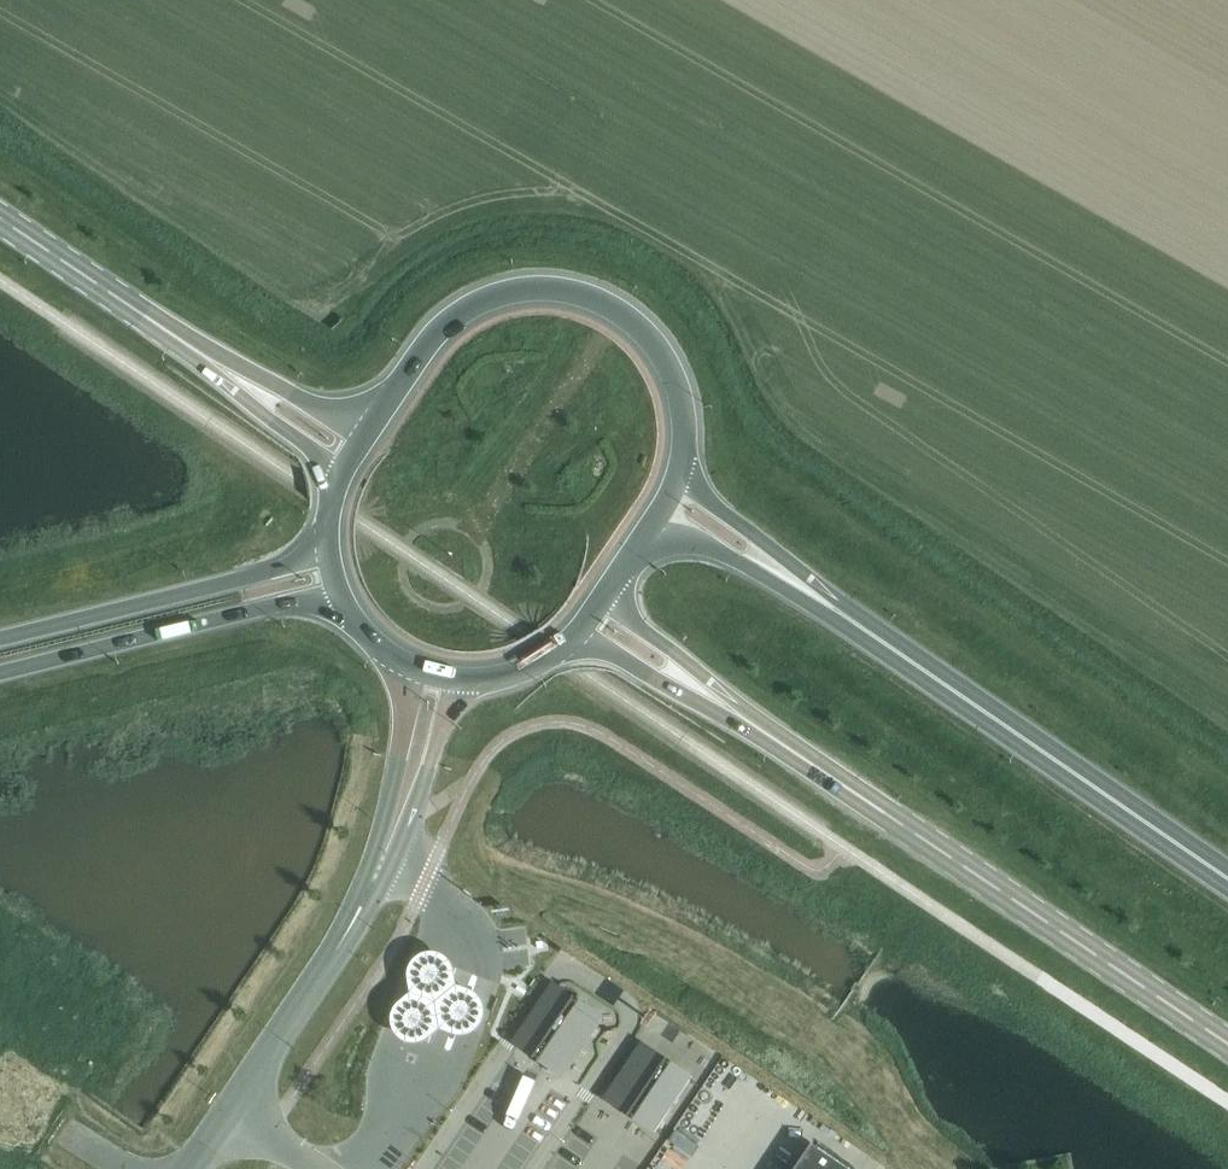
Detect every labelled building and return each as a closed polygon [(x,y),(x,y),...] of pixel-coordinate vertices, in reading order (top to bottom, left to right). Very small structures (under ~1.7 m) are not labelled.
[(406,972),(407,992),(393,1009),(390,1017),(390,1024),(393,1032),(398,1038),(403,1041),(411,1044),(420,1043),(440,1033),(457,1036),(466,1036),(474,1032),(480,1026),(484,1019),(485,1012),(483,1004),(480,998),(476,994),(458,983),(453,966),(449,960),(444,956),(437,953),(429,951),(420,954),(413,959),(408,965),(406,972)] [(554,988),(517,1044),(560,1073),(597,1017),(554,988)] [(644,1048),(609,1100),(651,1129),(686,1077),(644,1048)] [(811,1144),(794,1168),(849,1168),(811,1144)]
